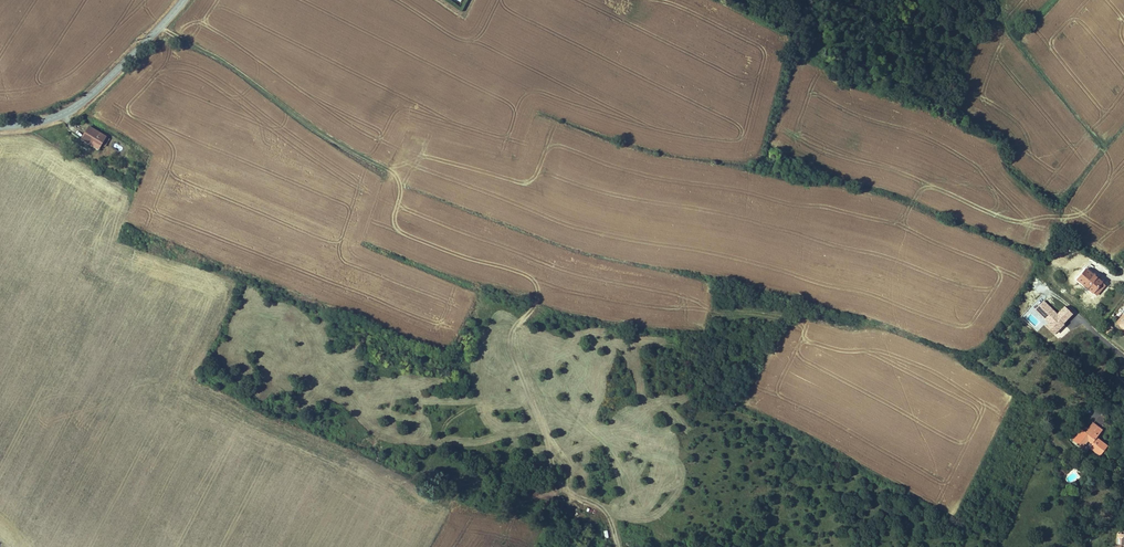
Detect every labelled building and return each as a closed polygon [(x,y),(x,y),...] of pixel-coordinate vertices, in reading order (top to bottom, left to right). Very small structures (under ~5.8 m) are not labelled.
[(100,149),(108,137),(91,127),(83,139),(100,149)] [(1096,278),(1091,273),(1086,269),(1077,279),(1089,290),(1090,290),(1093,292),(1101,283),(1098,280),(1098,279),(1096,278)] [(1064,306),(1057,313),(1043,300),(1032,312),(1055,333),(1073,315),(1064,306)] [(1104,332),(1109,336),(1114,329),(1109,325),(1104,332)] [(1095,438),(1101,430),(1093,423),(1085,434),(1083,435),(1079,432),(1076,436),(1080,440),(1077,443),(1083,447),(1088,440),(1092,444),(1090,447),(1099,455),(1106,446),(1098,439),(1097,440),(1095,438)]
